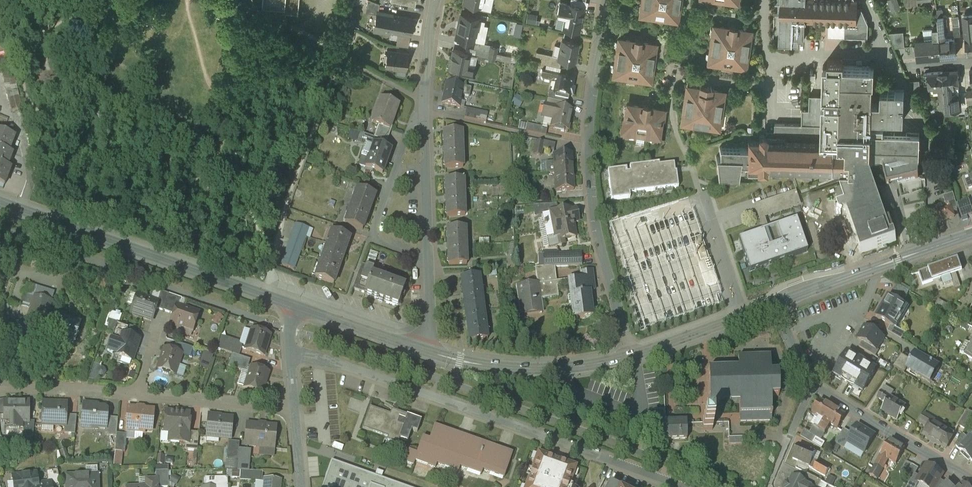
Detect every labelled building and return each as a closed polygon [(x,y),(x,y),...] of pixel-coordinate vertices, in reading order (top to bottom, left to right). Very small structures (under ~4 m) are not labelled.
[(261,4),(276,5),(276,11),(297,13),(299,0),(262,0),(261,4)] [(359,7),(366,9),(368,0),(361,0),(359,7)] [(373,0),(368,0),(366,9),(366,11),(377,13),(377,11),(378,11),(380,3),(373,0)] [(464,3),(481,6),(481,8),(492,10),(493,0),(465,0),(464,3)] [(642,1),(643,2),(641,14),(655,16),(654,19),(662,20),(662,17),(676,19),(678,7),(679,7),(680,0),(642,0),(642,1)] [(775,4),(780,4),(780,9),(780,14),(774,14),(773,38),(779,38),(779,44),(798,44),(799,39),(804,40),(805,22),(828,23),(828,37),(868,38),(868,24),(862,9),(857,9),(857,1),(855,0),(775,0),(775,4)] [(894,11),(901,9),(897,0),(890,0),(894,11)] [(570,3),(568,3),(568,4),(560,2),(557,15),(565,17),(563,28),(579,32),(581,25),(580,24),(584,7),(584,6),(570,3)] [(413,18),(392,14),(378,11),(377,11),(377,13),(374,30),(388,33),(389,31),(399,33),(404,34),(410,35),(413,18)] [(537,23),(538,13),(527,12),(526,22),(537,23)] [(479,18),(461,15),(456,38),(474,41),(479,18)] [(964,16),(966,37),(971,37),(971,16),(964,16)] [(955,38),(946,39),(943,17),(942,17),(938,17),(939,27),(941,56),(957,55),(955,38)] [(356,28),(348,24),(345,38),(353,40),(356,28)] [(729,30),(727,30),(727,28),(714,26),(712,38),(711,38),(710,49),(711,49),(709,61),(723,63),(723,66),(730,67),(730,64),(744,66),(746,54),(747,54),(749,43),(748,43),(750,31),(737,29),(736,31),(734,31),(734,27),(735,27),(735,26),(730,26),(730,27),(729,30)] [(933,40),(925,41),(925,39),(916,40),(917,59),(941,56),(939,27),(932,28),(933,40)] [(903,32),(889,33),(895,48),(905,47),(903,32)] [(403,39),(398,38),(396,44),(408,46),(410,35),(404,34),(403,39)] [(632,41),(619,39),(618,51),(617,51),(615,62),(616,62),(614,74),(628,76),(628,79),(635,80),(636,77),(650,79),(651,67),(652,67),(654,56),(653,56),(655,44),(642,42),(641,44),(639,44),(639,40),(640,40),(640,39),(635,38),(635,39),(634,43),(632,43),(632,41)] [(578,43),(562,39),(559,56),(558,59),(561,60),(574,63),(574,61),(576,61),(577,53),(576,53),(578,43)] [(490,44),(478,42),(476,49),(489,51),(490,45),(490,44)] [(489,51),(476,49),(475,55),(487,58),(488,57),(489,51)] [(408,52),(387,50),(385,66),(397,68),(397,74),(405,75),(406,69),(408,52)] [(469,53),(454,50),(450,74),(474,78),(475,69),(467,67),(469,53)] [(561,60),(558,59),(559,56),(536,51),(535,55),(542,57),(541,63),(546,64),(560,67),(561,60)] [(0,59),(0,65),(11,63),(9,56),(8,57),(0,59)] [(904,91),(881,90),(880,102),(872,102),(872,83),(874,83),(874,67),(844,66),(844,60),(828,60),(828,65),(823,65),(822,96),(810,96),(809,110),(802,110),(802,125),(775,124),(775,136),(767,136),(765,136),(762,135),(759,136),(759,140),(748,140),(748,148),(747,164),(747,166),(757,166),(757,171),(766,172),(766,166),(770,166),(770,172),(779,172),(779,167),(787,167),(787,172),(796,173),(796,167),(804,168),(804,173),(813,173),(813,168),(821,168),(820,173),(829,174),(829,168),(841,169),(845,182),(867,174),(866,170),(868,170),(870,170),(882,167),(884,133),(884,127),(871,126),(871,120),(903,121),(904,91)] [(0,65),(0,67),(1,71),(12,68),(11,63),(0,65)] [(545,69),(559,72),(560,67),(546,64),(545,69)] [(12,68),(1,71),(2,77),(13,74),(12,68)] [(574,76),(559,72),(545,69),(542,69),(540,78),(543,81),(550,83),(554,81),(557,81),(555,93),(554,94),(569,97),(570,97),(570,96),(573,97),(575,89),(572,88),(574,76)] [(958,70),(943,71),(946,109),(946,110),(958,109),(960,106),(959,99),(956,96),(955,94),(953,92),(951,92),(950,87),(959,86),(958,70)] [(943,71),(928,73),(924,74),(925,81),(928,81),(929,89),(938,88),(939,100),(945,100),(943,71)] [(13,74),(2,77),(4,82),(15,79),(13,74)] [(15,79),(4,82),(5,88),(16,85),(15,79)] [(919,80),(910,81),(916,96),(921,96),(919,80)] [(471,88),(447,83),(442,104),(466,109),(466,108),(459,107),(461,95),(469,97),(471,88)] [(16,85),(5,88),(6,93),(17,91),(16,85)] [(703,86),(700,86),(699,88),(687,86),(686,98),(685,98),(683,109),(684,109),(682,121),(695,123),(695,126),(704,127),(704,125),(717,127),(719,114),(720,115),(722,104),(721,103),(723,91),(711,90),(711,87),(708,87),(703,86)] [(17,91),(6,93),(8,99),(19,96),(17,91)] [(569,97),(554,94),(555,93),(549,92),(547,100),(568,104),(569,97)] [(19,96),(8,99),(9,104),(20,102),(19,96)] [(398,105),(381,99),(376,113),(393,119),(398,105)] [(568,104),(547,100),(546,105),(556,107),(556,106),(567,109),(568,104)] [(20,102),(9,104),(11,111),(21,108),(20,102)] [(643,105),(643,109),(640,108),(641,106),(628,104),(626,117),(625,116),(623,127),(624,127),(623,140),(636,142),(636,144),(644,145),(644,143),(658,145),(660,132),(661,133),(662,122),(661,122),(663,109),(650,108),(650,110),(647,109),(648,106),(648,105),(645,104),(643,104),(643,105)] [(556,107),(545,105),(542,116),(553,119),(551,127),(547,126),(547,128),(547,126),(551,127),(568,131),(572,110),(556,106),(556,107)] [(488,113),(466,108),(466,109),(464,118),(486,122),(488,113)] [(393,119),(376,113),(372,124),(378,126),(389,130),(393,119)] [(534,125),(527,124),(525,131),(533,132),(534,125)] [(547,128),(534,125),(533,132),(546,135),(547,128)] [(389,130),(378,126),(374,138),(376,138),(385,142),(389,130)] [(0,131),(0,149),(12,154),(9,152),(15,137),(0,131)] [(462,131),(444,132),(444,151),(462,150),(462,131)] [(374,138),(359,132),(355,142),(365,146),(365,145),(372,147),(373,144),(374,144),(376,138),(374,138)] [(920,134),(884,133),(882,167),(887,187),(893,185),(918,179),(920,134)] [(543,143),(536,141),(534,151),(541,152),(542,147),(543,143)] [(555,143),(543,141),(543,143),(542,147),(554,149),(555,143)] [(374,144),(373,144),(372,147),(365,145),(365,146),(362,156),(368,158),(365,168),(382,174),(382,173),(386,163),(390,151),(391,150),(374,144)] [(748,148),(720,147),(719,157),(716,157),(719,182),(722,182),(722,183),(722,184),(727,184),(727,185),(727,186),(728,186),(728,185),(728,184),(734,185),(734,184),(734,182),(737,182),(740,163),(747,164),(748,148)] [(0,149),(0,164),(7,167),(12,154),(0,149)] [(462,150),(444,151),(445,168),(463,168),(462,150)] [(571,153),(554,154),(554,163),(555,173),(572,172),(571,153)] [(554,163),(547,163),(547,173),(555,173),(554,163)] [(0,164),(0,183),(5,185),(11,168),(7,167),(0,164)] [(654,164),(629,167),(630,173),(658,170),(657,167),(655,167),(654,164)] [(626,169),(607,171),(611,200),(630,198),(629,194),(627,173),(626,169)] [(572,172),(555,173),(556,191),(574,190),(572,172)] [(671,173),(632,178),(634,193),(678,188),(676,172),(671,173)] [(867,174),(845,182),(837,184),(861,253),(896,241),(894,234),(891,236),(869,173),(867,174)] [(964,177),(968,189),(971,188),(971,183),(970,178),(971,177),(970,175),(964,177)] [(463,180),(445,180),(446,199),(464,198),(463,180)] [(375,195),(357,188),(351,206),(369,212),(370,210),(369,210),(375,195)] [(950,208),(936,213),(940,222),(954,217),(953,212),(958,211),(961,221),(966,219),(966,218),(971,216),(968,207),(963,209),(963,208),(958,210),(955,201),(953,194),(943,197),(946,204),(948,203),(950,208)] [(464,198),(446,199),(447,217),(465,216),(464,198)] [(549,205),(533,206),(533,207),(534,215),(534,216),(535,221),(537,220),(543,219),(542,215),(558,212),(557,204),(549,205)] [(369,212),(351,206),(345,223),(362,230),(368,215),(369,212)] [(558,212),(542,215),(543,219),(544,225),(543,225),(544,229),(545,228),(547,240),(548,240),(549,248),(556,247),(565,245),(564,240),(575,237),(574,230),(575,230),(574,223),(578,222),(575,210),(571,211),(570,209),(558,212)] [(692,210),(634,229),(629,217),(609,224),(634,298),(630,299),(640,330),(718,304),(716,296),(721,295),(692,210)] [(544,225),(543,219),(537,220),(543,249),(549,248),(548,240),(547,240),(545,228),(544,229),(543,225),(544,225)] [(796,220),(738,240),(749,272),(807,252),(796,220)] [(296,224),(290,241),(302,245),(308,228),(296,224)] [(465,228),(447,229),(448,247),(466,246),(465,228)] [(350,237),(333,231),(329,243),(327,243),(324,253),(325,253),(342,259),(345,250),(346,251),(348,245),(347,245),(350,237)] [(302,245),(290,241),(286,253),(297,257),(302,245)] [(466,246),(448,247),(449,265),(467,265),(466,246)] [(342,259),(325,253),(319,268),(315,277),(333,284),(338,269),(339,270),(341,264),(340,264),(342,259)] [(571,254),(544,255),(544,262),(540,263),(540,267),(554,267),(568,266),(567,261),(571,260),(571,254)] [(580,254),(571,254),(571,260),(567,261),(568,266),(581,266),(580,254)] [(962,271),(958,259),(918,273),(923,285),(950,275),(955,289),(961,287),(956,273),(962,271)] [(373,269),(361,264),(356,279),(368,283),(371,274),(373,269)] [(554,267),(540,267),(535,268),(536,279),(556,277),(554,267)] [(371,274),(368,283),(364,293),(379,298),(378,300),(383,302),(383,300),(398,305),(405,286),(371,274)] [(479,276),(461,278),(465,312),(483,310),(479,276)] [(581,278),(568,280),(569,285),(573,319),(593,316),(590,291),(594,291),(593,277),(581,278)] [(368,283),(356,279),(353,289),(364,293),(368,283)] [(568,280),(538,284),(540,299),(558,297),(557,286),(569,285),(568,280)] [(538,283),(516,286),(517,298),(520,298),(523,315),(541,313),(540,299),(538,284),(538,283)] [(54,292),(28,284),(27,284),(24,295),(33,297),(51,303),(54,292)] [(909,292),(897,284),(892,292),(905,299),(909,292)] [(169,295),(161,292),(157,302),(158,302),(156,309),(163,311),(169,295)] [(157,302),(137,295),(133,306),(131,306),(130,310),(131,312),(131,314),(152,320),(156,309),(158,302),(157,302)] [(181,299),(169,295),(163,311),(173,315),(177,306),(179,307),(181,299)] [(80,325),(57,318),(56,322),(46,319),(51,303),(33,297),(30,306),(32,307),(24,332),(40,337),(39,340),(51,344),(53,336),(66,340),(74,343),(80,325)] [(891,299),(889,298),(884,307),(878,318),(878,317),(877,318),(891,325),(895,328),(895,327),(894,327),(900,317),(901,318),(902,316),(899,315),(904,307),(906,309),(906,308),(898,303),(898,304),(891,300),(891,299)] [(179,307),(177,306),(173,315),(170,325),(192,332),(198,313),(179,307)] [(483,310),(465,312),(469,342),(487,340),(483,310)] [(110,312),(108,319),(118,322),(121,315),(110,312)] [(134,328),(116,322),(113,332),(114,332),(121,335),(121,334),(130,337),(134,328)] [(905,333),(895,327),(895,328),(891,325),(887,331),(901,340),(905,333)] [(883,337),(865,326),(858,339),(862,342),(876,350),(876,349),(879,345),(881,344),(883,340),(883,338),(883,337)] [(270,336),(252,330),(245,350),(263,356),(270,336)] [(130,337),(121,334),(121,335),(114,332),(107,352),(114,355),(132,361),(135,353),(138,346),(137,346),(139,340),(130,337)] [(236,344),(225,340),(221,351),(232,354),(239,356),(242,348),(238,347),(236,344)] [(876,350),(862,342),(859,347),(875,356),(879,351),(876,349),(876,350)] [(181,355),(164,349),(157,369),(162,370),(163,373),(167,375),(170,373),(174,375),(181,355)] [(207,369),(213,354),(204,350),(198,366),(207,369)] [(876,370),(847,353),(834,375),(863,392),(868,383),(876,370)] [(239,356),(232,354),(228,366),(246,372),(250,360),(239,356)] [(911,360),(901,354),(893,366),(904,373),(907,368),(906,368),(911,360)] [(931,363),(914,354),(911,360),(906,368),(907,368),(931,382),(931,381),(929,380),(936,367),(938,368),(939,368),(932,364),(933,364),(931,363)] [(709,404),(739,403),(740,422),(771,421),(771,397),(778,397),(778,373),(770,373),(769,357),(738,357),(738,368),(727,369),(708,369),(709,404)] [(888,364),(881,360),(878,365),(885,369),(888,364)] [(101,366),(94,364),(88,380),(94,382),(96,378),(98,378),(99,376),(101,377),(102,376),(103,376),(104,376),(105,375),(105,374),(106,374),(106,373),(106,371),(106,370),(105,369),(101,367),(101,366)] [(268,373),(251,367),(244,387),(261,393),(268,373)] [(884,386),(881,391),(891,397),(894,392),(884,386)] [(905,407),(890,398),(891,397),(881,391),(877,398),(886,404),(882,411),(897,420),(905,407)] [(819,418),(810,433),(810,434),(815,437),(833,407),(820,400),(812,413),(819,418)] [(20,402),(4,403),(4,421),(9,421),(9,428),(19,428),(19,421),(26,421),(29,421),(29,403),(24,403),(20,403),(20,402)] [(66,404),(43,403),(42,414),(40,416),(40,420),(42,422),(42,425),(43,425),(43,423),(51,423),(53,425),(65,426),(66,415),(66,404)] [(97,406),(83,405),(82,426),(105,428),(106,428),(106,417),(107,411),(105,409),(97,408),(97,406)] [(833,407),(815,437),(821,440),(830,424),(838,429),(846,415),(833,407)] [(153,411),(128,408),(125,431),(143,433),(143,430),(152,430),(153,411)] [(421,421),(391,410),(390,415),(370,408),(362,428),(387,438),(386,440),(397,444),(399,439),(407,441),(411,430),(417,432),(421,421)] [(665,410),(655,410),(655,432),(659,432),(659,422),(665,422),(665,410)] [(967,410),(958,425),(966,430),(971,421),(971,413),(967,410)] [(186,414),(168,412),(165,414),(165,421),(164,421),(163,425),(164,426),(164,428),(166,431),(170,431),(169,442),(185,443),(186,431),(189,432),(189,425),(187,423),(188,416),(186,414)] [(76,416),(66,415),(65,426),(64,433),(75,434),(76,416)] [(934,421),(924,415),(920,422),(928,428),(924,436),(946,449),(954,434),(933,422),(934,421)] [(232,419),(216,417),(216,416),(208,416),(208,424),(206,426),(205,431),(207,433),(207,436),(230,439),(232,419)] [(118,418),(106,417),(106,428),(105,428),(105,433),(106,435),(116,436),(116,433),(118,418)] [(702,430),(712,430),(712,420),(702,420),(702,430)] [(29,421),(26,421),(26,439),(33,439),(35,421),(29,421)] [(665,422),(659,422),(659,432),(659,440),(686,439),(686,421),(665,422)] [(276,427),(247,424),(245,445),(259,446),(259,447),(273,449),(274,441),(276,439),(277,436),(275,434),(276,427)] [(875,435),(857,425),(852,434),(847,442),(848,442),(865,452),(875,435)] [(495,447),(434,426),(429,440),(443,445),(436,464),(458,472),(460,467),(481,475),(482,471),(503,478),(509,463),(492,457),(495,447)] [(844,449),(848,442),(847,442),(852,434),(844,429),(835,443),(836,444),(840,446),(844,449)] [(810,433),(805,430),(801,437),(812,443),(815,437),(810,434),(810,433)] [(189,432),(186,431),(185,443),(184,449),(197,450),(199,433),(189,432)] [(126,434),(116,433),(116,436),(115,451),(124,452),(126,434)] [(963,434),(956,446),(960,450),(969,440),(963,434)] [(429,440),(422,437),(416,454),(408,451),(404,463),(413,466),(415,461),(435,468),(436,464),(443,445),(429,440)] [(969,440),(960,450),(971,461),(971,437),(969,440)] [(905,449),(889,440),(881,455),(888,460),(896,464),(905,449)] [(239,442),(228,441),(226,459),(238,460),(239,449),(239,442)] [(861,458),(865,452),(848,442),(844,449),(861,458)] [(816,452),(799,445),(793,459),(809,466),(810,466),(813,459),(816,452)] [(512,453),(495,447),(492,457),(509,463),(512,453)] [(248,450),(239,449),(238,460),(237,471),(240,471),(246,471),(248,450)] [(538,454),(537,456),(533,455),(531,461),(535,463),(531,472),(528,471),(525,478),(529,479),(526,486),(572,486),(569,485),(572,476),(576,478),(578,471),(575,470),(575,468),(559,462),(559,463),(553,461),(554,460),(538,454)] [(888,460),(881,455),(875,464),(883,469),(888,460)] [(817,461),(813,459),(810,466),(809,466),(809,467),(813,469),(817,461)] [(331,461),(322,486),(406,486),(381,478),(380,480),(374,478),(375,476),(331,461)] [(830,468),(817,461),(813,469),(825,476),(830,468)] [(907,473),(912,465),(906,461),(901,470),(907,473)] [(927,464),(919,477),(917,482),(918,482),(926,486),(935,486),(939,479),(942,473),(927,464)] [(907,473),(906,475),(912,478),(914,474),(918,468),(912,465),(907,473)] [(882,471),(874,466),(869,475),(877,479),(882,471)] [(375,476),(374,478),(380,480),(381,478),(383,473),(377,470),(375,476)] [(46,472),(47,483),(51,483),(51,486),(59,486),(57,471),(46,472)] [(146,480),(147,486),(168,486),(168,471),(155,471),(156,480),(146,480)] [(246,471),(240,471),(239,478),(261,480),(261,472),(246,471)] [(12,477),(14,486),(22,486),(37,485),(36,474),(12,477)] [(807,474),(803,482),(808,485),(811,486),(819,486),(821,481),(807,474)] [(912,478),(907,486),(915,486),(918,482),(917,482),(919,477),(914,474),(912,478)] [(66,476),(66,486),(98,486),(97,475),(66,476)] [(792,476),(789,483),(788,483),(786,483),(784,486),(807,486),(808,485),(803,482),(792,476)] [(829,476),(825,483),(831,486),(835,479),(829,476)]
